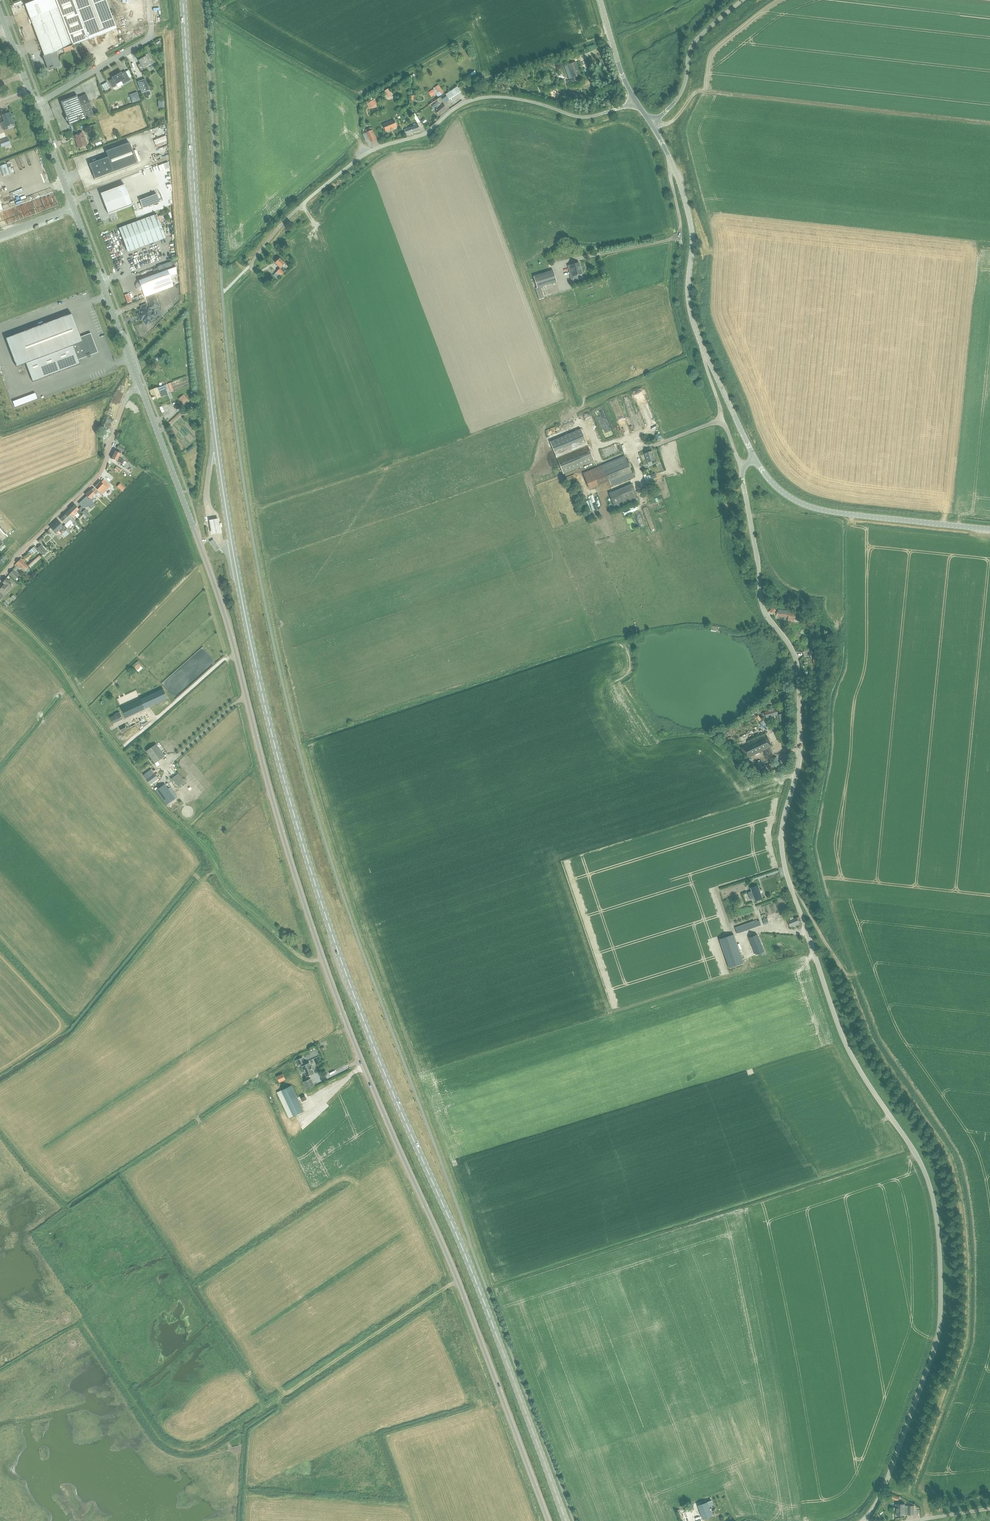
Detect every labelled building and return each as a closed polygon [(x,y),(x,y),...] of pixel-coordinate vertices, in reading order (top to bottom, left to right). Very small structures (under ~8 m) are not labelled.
[(56,52),(73,46),(80,43),(89,40),(117,29),(106,0),(37,0),(26,4),(45,56),(56,52)] [(56,52),(45,56),(47,63),(47,64),(48,69),(56,66),(56,67),(60,65),(57,57),(58,57),(56,52)] [(141,72),(148,68),(146,66),(150,64),(148,61),(151,59),(148,53),(141,57),(142,58),(138,60),(141,65),(138,67),(141,72)] [(568,65),(564,66),(569,80),(573,78),(580,76),(575,62),(568,65)] [(130,80),(125,71),(122,73),(121,72),(112,78),(112,79),(109,81),(113,88),(116,86),(116,85),(121,82),(123,85),(130,80)] [(137,82),(142,93),(149,90),(145,79),(137,82)] [(107,82),(101,85),(105,91),(110,88),(107,82)] [(439,85),(435,88),(438,93),(436,94),(439,98),(439,99),(436,100),(439,103),(437,106),(439,109),(436,112),(439,115),(446,108),(443,105),(441,103),(444,101),(445,103),(449,99),(452,97),(461,92),(457,87),(449,93),(445,95),(445,94),(439,85)] [(77,96),(60,102),(66,118),(65,119),(66,121),(67,121),(69,125),(86,119),(94,116),(86,94),(82,96),(78,97),(77,96)] [(374,100),(367,104),(369,109),(376,104),(374,100)] [(6,127),(14,124),(12,119),(11,120),(8,114),(1,116),(3,122),(1,123),(4,131),(7,130),(6,127)] [(394,120),(383,124),(386,132),(391,130),(393,129),(397,127),(394,120)] [(407,125),(403,126),(405,129),(406,135),(420,131),(418,123),(413,124),(414,126),(408,128),(407,125)] [(371,128),(366,130),(371,142),(377,140),(371,128)] [(82,133),(73,136),(75,140),(79,149),(87,145),(82,133)] [(94,162),(89,164),(94,177),(95,179),(114,172),(137,163),(129,143),(106,151),(108,157),(100,160),(94,162)] [(3,176),(10,173),(7,164),(0,166),(0,168),(3,176)] [(101,194),(108,214),(132,205),(124,185),(101,194)] [(10,191),(4,194),(8,202),(13,199),(10,191)] [(157,194),(140,200),(142,208),(159,202),(157,194)] [(157,214),(119,228),(127,250),(129,251),(165,238),(157,214)] [(277,271),(275,273),(279,278),(281,275),(286,270),(282,266),(285,263),(280,258),(276,263),(280,268),(277,271)] [(579,263),(571,265),(567,266),(571,281),(578,280),(577,275),(582,274),(581,269),(580,269),(579,263)] [(173,286),(170,277),(176,274),(176,267),(139,281),(139,282),(137,283),(136,285),(137,289),(140,290),(142,290),(145,297),(173,286)] [(542,299),(538,288),(557,282),(553,270),(534,277),(537,288),(536,288),(539,300),(542,299)] [(152,313),(150,309),(156,307),(158,304),(155,296),(148,298),(151,306),(147,307),(146,307),(146,306),(144,306),(143,307),(143,308),(143,309),(140,310),(142,315),(141,315),(142,318),(143,318),(144,322),(146,322),(147,323),(148,323),(149,323),(150,322),(150,321),(149,320),(154,319),(153,317),(154,317),(154,316),(153,313),(152,313)] [(71,313),(6,338),(16,367),(26,363),(33,382),(80,364),(78,360),(87,357),(87,358),(91,356),(90,356),(98,353),(91,333),(80,337),(71,313)] [(165,385),(150,391),(152,396),(154,400),(168,394),(167,391),(165,386),(165,385)] [(184,394),(179,399),(185,406),(186,405),(188,403),(190,401),(184,394)] [(581,429),(550,442),(556,457),(563,473),(594,460),(587,444),(581,429)] [(113,455),(111,459),(122,464),(124,460),(123,460),(120,459),(118,458),(120,454),(121,452),(121,451),(119,450),(118,451),(118,452),(115,451),(113,455)] [(651,461),(655,460),(652,451),(645,454),(649,466),(653,465),(651,461)] [(611,486),(633,477),(625,456),(583,472),(589,489),(609,481),(611,486)] [(655,473),(644,477),(647,486),(653,484),(652,479),(657,478),(655,473)] [(98,484),(95,487),(96,488),(102,493),(102,494),(103,494),(108,489),(111,486),(110,486),(105,480),(104,479),(101,483),(100,482),(98,484)] [(616,509),(639,499),(632,483),(609,493),(616,509)] [(86,496),(91,501),(94,498),(92,496),(95,494),(98,497),(100,494),(97,491),(93,487),(91,489),(90,489),(85,493),(86,494),(85,494),(86,496)] [(91,501),(86,496),(78,504),(81,507),(79,509),(83,514),(86,517),(87,517),(89,515),(83,508),(87,504),(91,508),(95,504),(91,501)] [(74,505),(67,512),(71,516),(72,515),(73,517),(78,513),(76,512),(79,509),(74,505)] [(71,516),(67,512),(65,513),(60,518),(66,524),(67,526),(72,522),(74,524),(76,522),(71,516)] [(219,518),(210,519),(212,533),(221,532),(219,518)] [(69,533),(70,531),(64,525),(63,525),(58,520),(50,527),(55,533),(58,530),(62,534),(66,530),(69,533)] [(214,539),(210,542),(216,551),(220,548),(214,539)] [(47,550),(42,544),(37,548),(43,554),(47,550)] [(30,568),(41,558),(38,554),(27,565),(30,568)] [(25,571),(28,567),(23,562),(24,561),(21,558),(15,565),(20,570),(22,568),(25,571)] [(15,580),(18,576),(12,570),(9,574),(15,580)] [(12,583),(6,578),(2,582),(4,584),(2,587),(7,592),(12,586),(10,584),(12,583)] [(789,611),(778,609),(777,616),(788,617),(788,619),(794,619),(795,614),(789,613),(789,611)] [(126,718),(168,698),(163,689),(122,708),(126,718)] [(782,714),(778,715),(776,709),(764,712),(765,713),(762,713),(763,718),(766,718),(776,715),(778,722),(784,721),(782,714)] [(113,724),(123,719),(120,712),(115,715),(115,716),(111,718),(113,724)] [(127,724),(120,728),(122,732),(129,728),(127,724)] [(746,759),(772,746),(767,735),(741,747),(746,759)] [(156,744),(146,751),(155,763),(165,756),(156,744)] [(152,770),(144,776),(150,784),(158,778),(157,777),(160,776),(155,770),(153,771),(152,770)] [(179,773),(171,779),(178,788),(186,783),(179,773)] [(156,790),(167,805),(175,799),(165,784),(156,790)] [(756,901),(762,899),(758,886),(751,888),(752,891),(748,892),(751,899),(755,898),(756,901)] [(790,921),(787,922),(790,927),(799,924),(799,923),(801,922),(799,917),(797,918),(793,919),(793,917),(790,918),(790,921)] [(737,933),(761,925),(759,921),(754,923),(754,921),(735,928),(737,933)] [(732,966),(741,963),(743,963),(734,934),(720,939),(729,967),(732,966)] [(757,935),(749,938),(756,955),(761,953),(762,955),(765,954),(757,935)] [(303,1056),(305,1060),(318,1054),(316,1048),(313,1050),(312,1049),(310,1050),(311,1052),(303,1056)] [(302,1057),(295,1061),(298,1066),(302,1064),(302,1066),(307,1077),(314,1073),(312,1069),(313,1069),(312,1067),(311,1067),(309,1063),(305,1064),(304,1062),(305,1062),(302,1057)] [(280,1082),(286,1079),(283,1074),(277,1077),(280,1082)] [(303,1082),(307,1090),(314,1086),(311,1078),(303,1082)] [(289,1118),(304,1111),(292,1086),(277,1092),(289,1118)] [(713,1516),(707,1501),(698,1505),(703,1519),(713,1516)] [(914,1510),(914,1505),(908,1505),(905,1505),(905,1504),(902,1504),(900,1504),(899,1504),(899,1505),(899,1507),(897,1507),(897,1508),(897,1515),(902,1515),(905,1515),(906,1515),(911,1515),(914,1515),(914,1514),(914,1510)]
